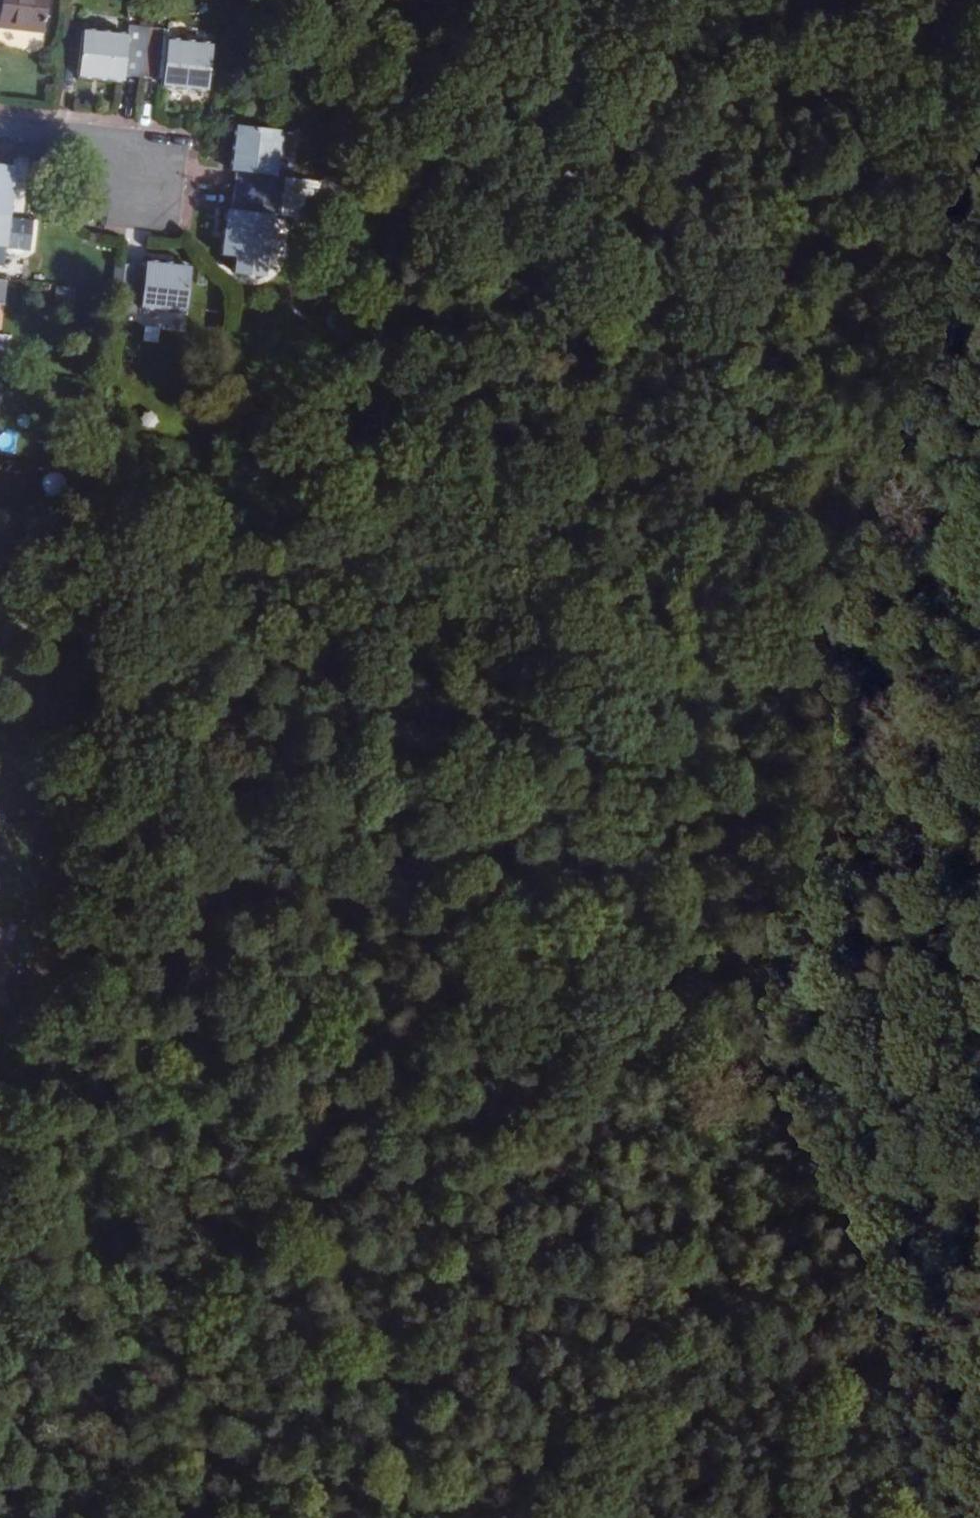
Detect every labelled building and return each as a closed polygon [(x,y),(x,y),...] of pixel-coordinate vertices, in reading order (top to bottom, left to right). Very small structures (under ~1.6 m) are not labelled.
[(0,6),(0,13),(45,19),(48,0),(1,0),(0,6)] [(131,17),(129,30),(85,24),(79,67),(124,74),(126,62),(147,66),(153,20),(131,17)] [(169,35),(171,22),(153,20),(147,66),(164,68),(163,78),(206,85),(212,41),(169,35)] [(228,173),(236,174),(234,191),(322,202),(323,185),(274,179),(280,132),(235,125),(228,173)] [(18,163),(15,163),(16,150),(0,148),(0,215),(11,216),(18,163)] [(270,218),(319,224),(322,202),(234,191),(231,213),(224,213),(218,255),(234,258),(232,274),(262,277),(270,218)] [(5,263),(11,216),(0,215),(0,263),(5,263)] [(144,265),(144,270),(128,268),(126,290),(123,316),(137,317),(140,307),(185,313),(190,271),(144,265)]
